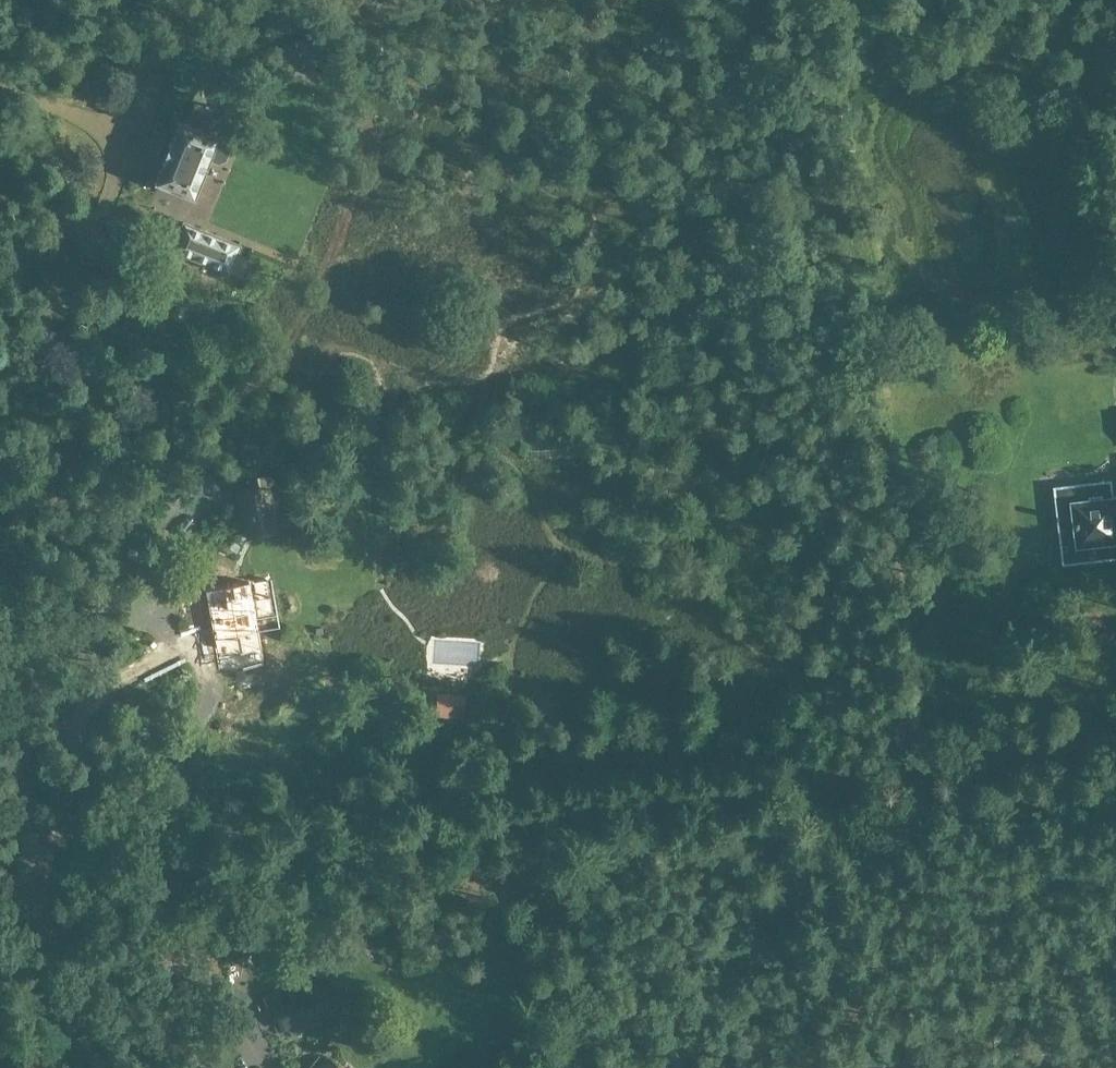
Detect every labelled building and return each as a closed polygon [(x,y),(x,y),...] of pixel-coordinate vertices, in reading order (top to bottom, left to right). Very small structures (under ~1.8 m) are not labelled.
[(311,63),(302,39),(275,50),(284,74),(311,63)] [(229,152),(226,145),(217,141),(218,139),(179,124),(155,184),(193,200),(209,161),(218,165),(225,162),(229,152)] [(183,224),(172,252),(228,275),(240,247),(183,224)] [(1113,492),(1111,476),(1063,482),(1066,507),(1082,505),(1083,517),(1081,517),(1082,524),(1084,524),(1086,537),(1085,537),(1085,540),(1088,539),(1091,539),(1093,555),(1115,552),(1115,492),(1113,492)] [(279,530),(268,483),(236,491),(247,537),(279,530)] [(208,590),(202,591),(206,618),(212,617),(219,672),(230,671),(231,674),(238,673),(238,670),(264,666),(258,621),(276,619),(271,582),(208,590)] [(294,651),(280,657),(285,671),(300,665),(294,651)]
